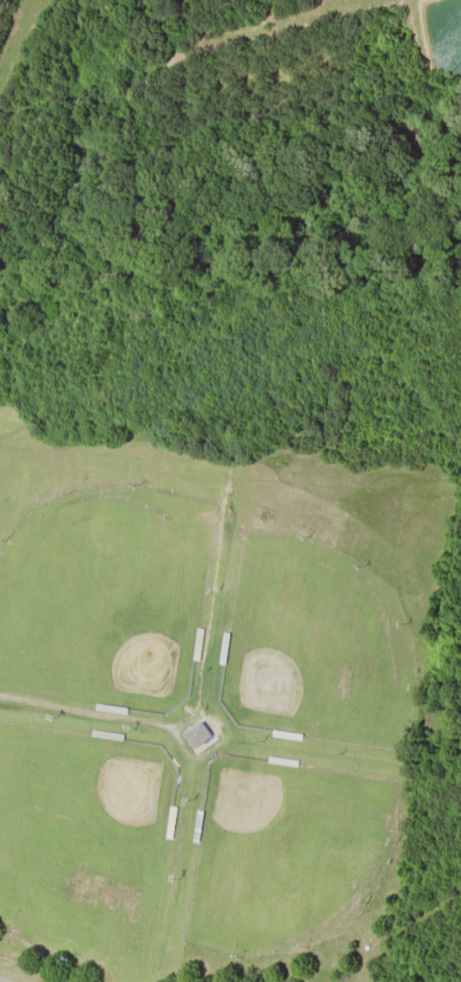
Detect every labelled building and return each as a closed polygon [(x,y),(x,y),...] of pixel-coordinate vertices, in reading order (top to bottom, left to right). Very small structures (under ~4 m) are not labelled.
[(192,748),(210,734),(200,720),(181,734),(192,748)]
